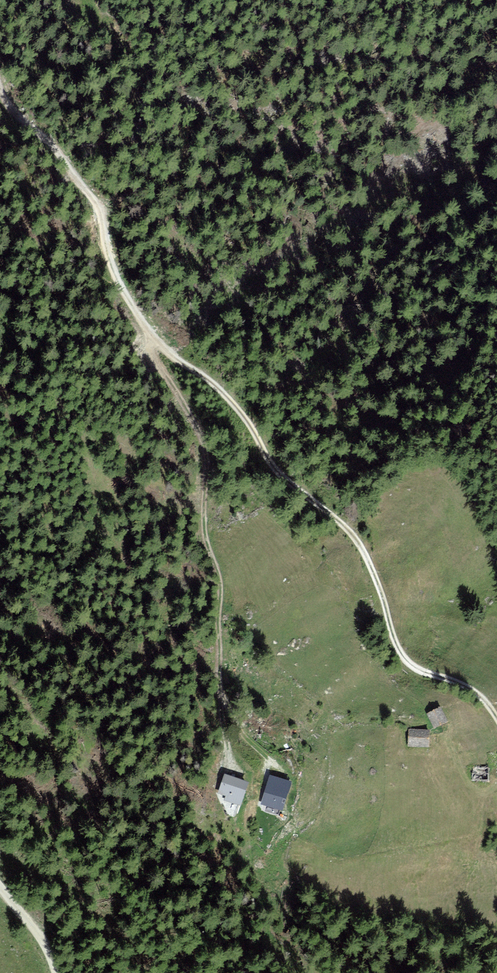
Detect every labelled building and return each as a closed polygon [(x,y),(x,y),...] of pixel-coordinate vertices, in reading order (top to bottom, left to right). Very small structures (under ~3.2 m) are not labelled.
[(446,721),(440,709),(429,714),(432,721),(434,726),(446,721)] [(429,732),(410,731),(410,745),(422,746),(428,746),(429,732)] [(488,780),(488,768),(473,767),(473,779),(480,780),(488,780)] [(248,782),(225,775),(219,792),(227,794),(225,799),(240,804),(248,782)] [(289,782),(270,777),(263,803),(282,808),(286,792),(289,782)]
